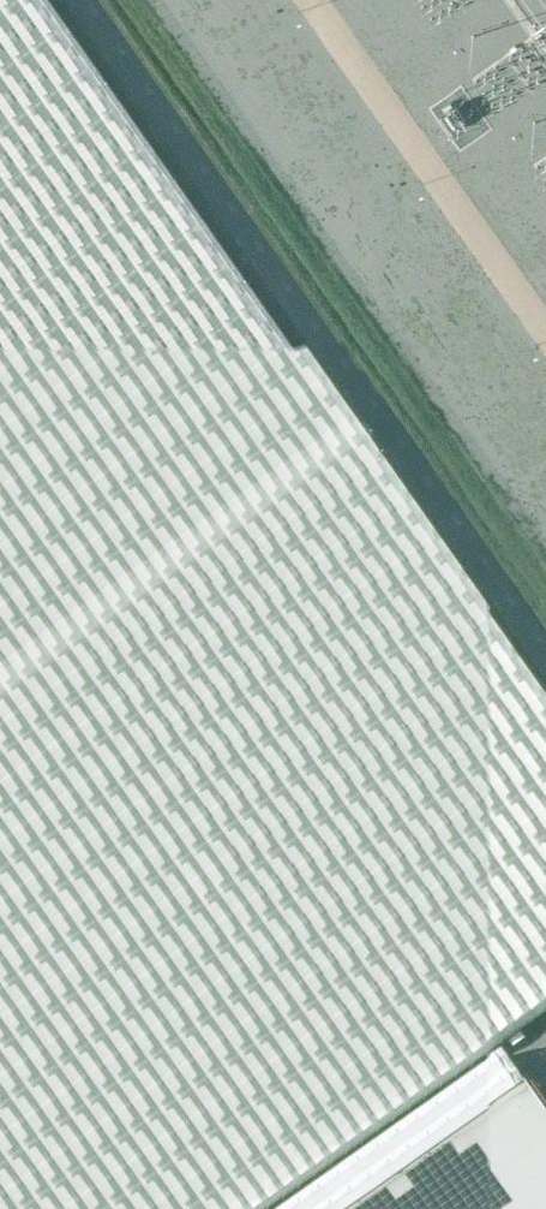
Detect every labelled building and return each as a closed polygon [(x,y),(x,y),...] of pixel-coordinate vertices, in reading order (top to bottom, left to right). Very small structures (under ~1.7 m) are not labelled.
[(545,1013),(545,706),(50,0),(0,0),(0,1208),(269,1208),(545,1013)] [(502,1060),(291,1208),(545,1208),(545,1124),(502,1060)]
